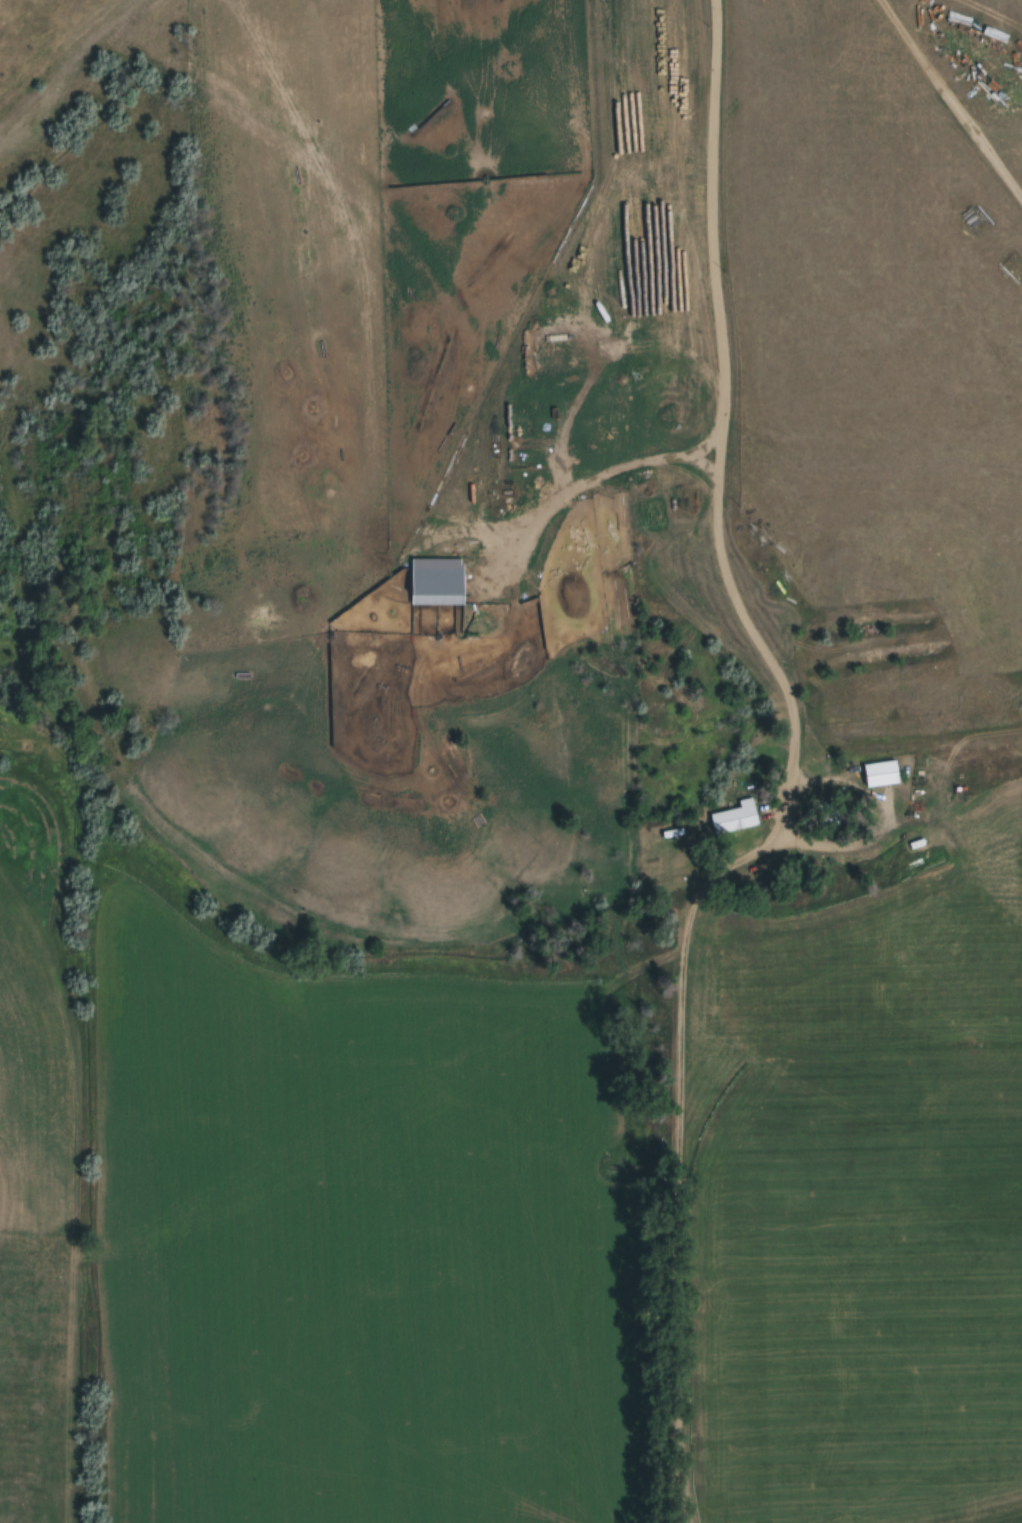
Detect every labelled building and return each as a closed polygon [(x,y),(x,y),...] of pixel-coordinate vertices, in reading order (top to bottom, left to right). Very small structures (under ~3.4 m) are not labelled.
[(865,788),(898,783),(895,760),(862,765),(865,788)] [(826,808),(827,827),(838,826),(837,808),(826,808)]
